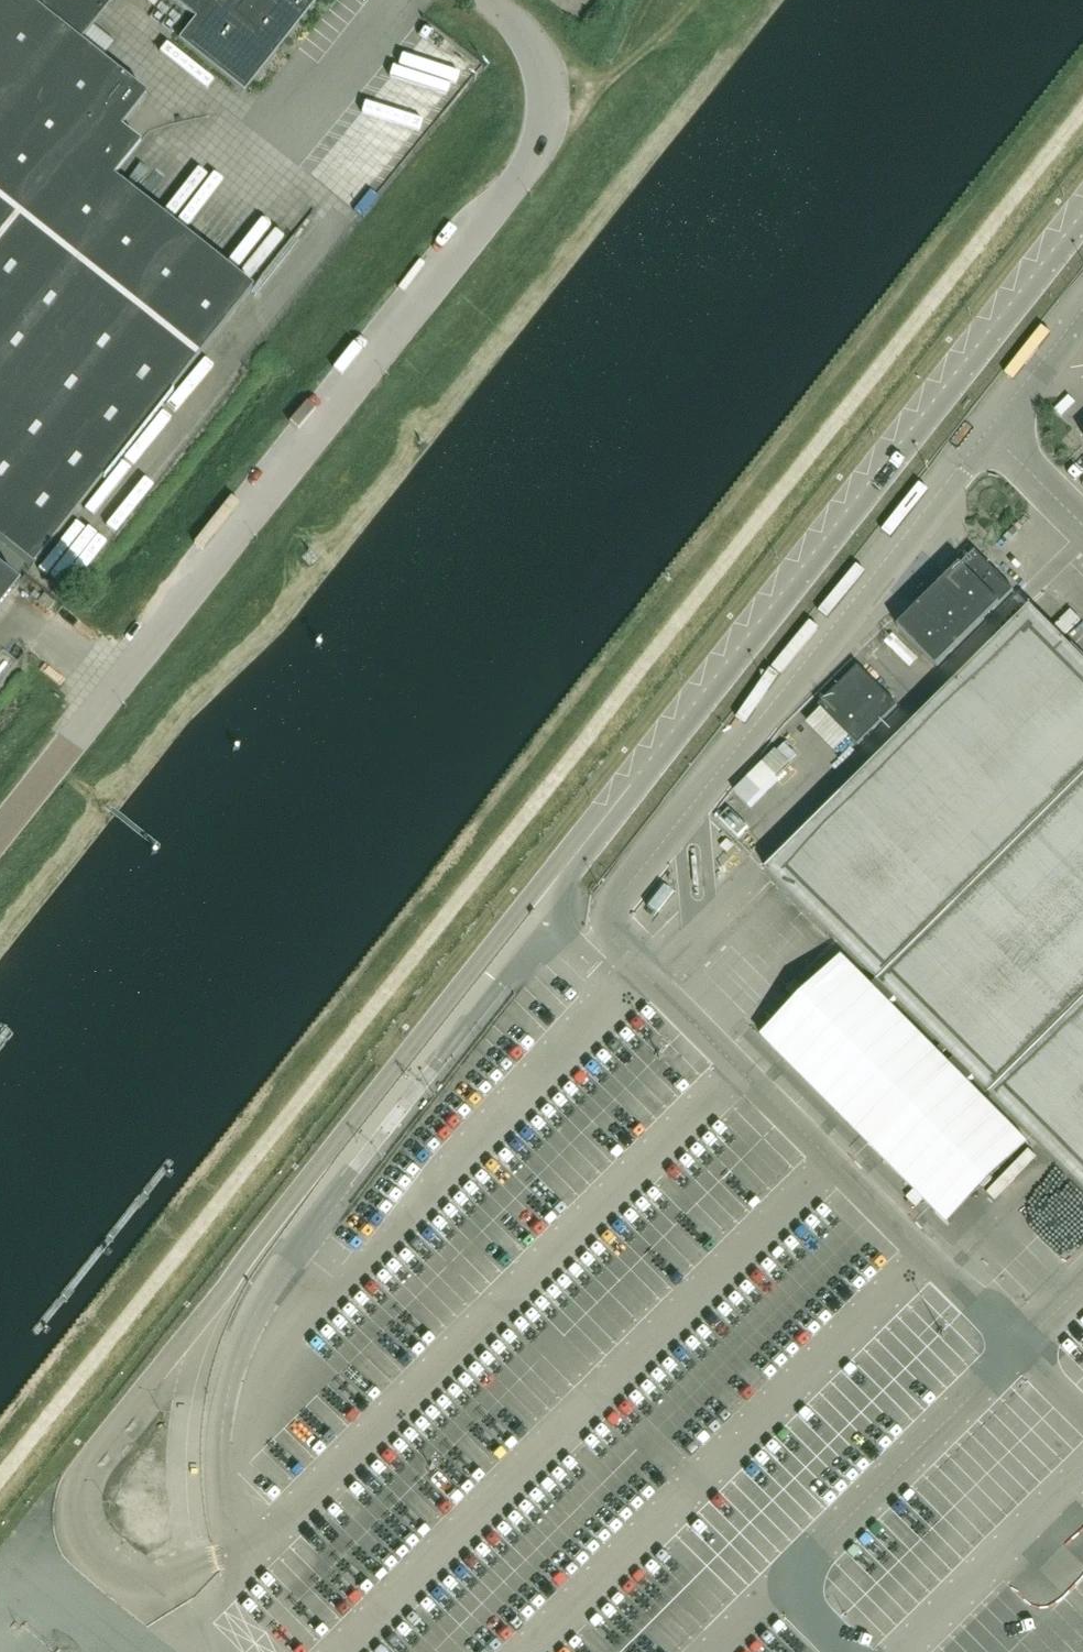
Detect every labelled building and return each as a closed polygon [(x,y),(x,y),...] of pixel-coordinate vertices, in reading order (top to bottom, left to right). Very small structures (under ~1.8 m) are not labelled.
[(120,129),(146,96),(116,73),(122,65),(84,35),(111,0),(0,0),(0,541),(32,566),(251,289),(112,179),(140,144),(120,129)] [(196,18),(180,39),(243,89),(314,0),(173,0),(196,18)] [(937,667),(1014,590),(975,551),(898,628),(937,667)] [(18,583),(0,568),(0,606),(18,583)] [(767,870),(1082,1188),(1082,660),(1063,639),(1053,630),(1031,607),(767,870)] [(1072,611),(1053,630),(1063,639),(1081,620),(1072,611)] [(886,648),(876,639),(858,658),(867,667),(886,648)] [(898,706),(897,705),(859,667),(819,706),(858,745),(898,706)] [(835,761),(852,745),(823,715),(807,731),(835,761)] [(734,798),(750,816),(802,768),(786,750),(734,798)]
